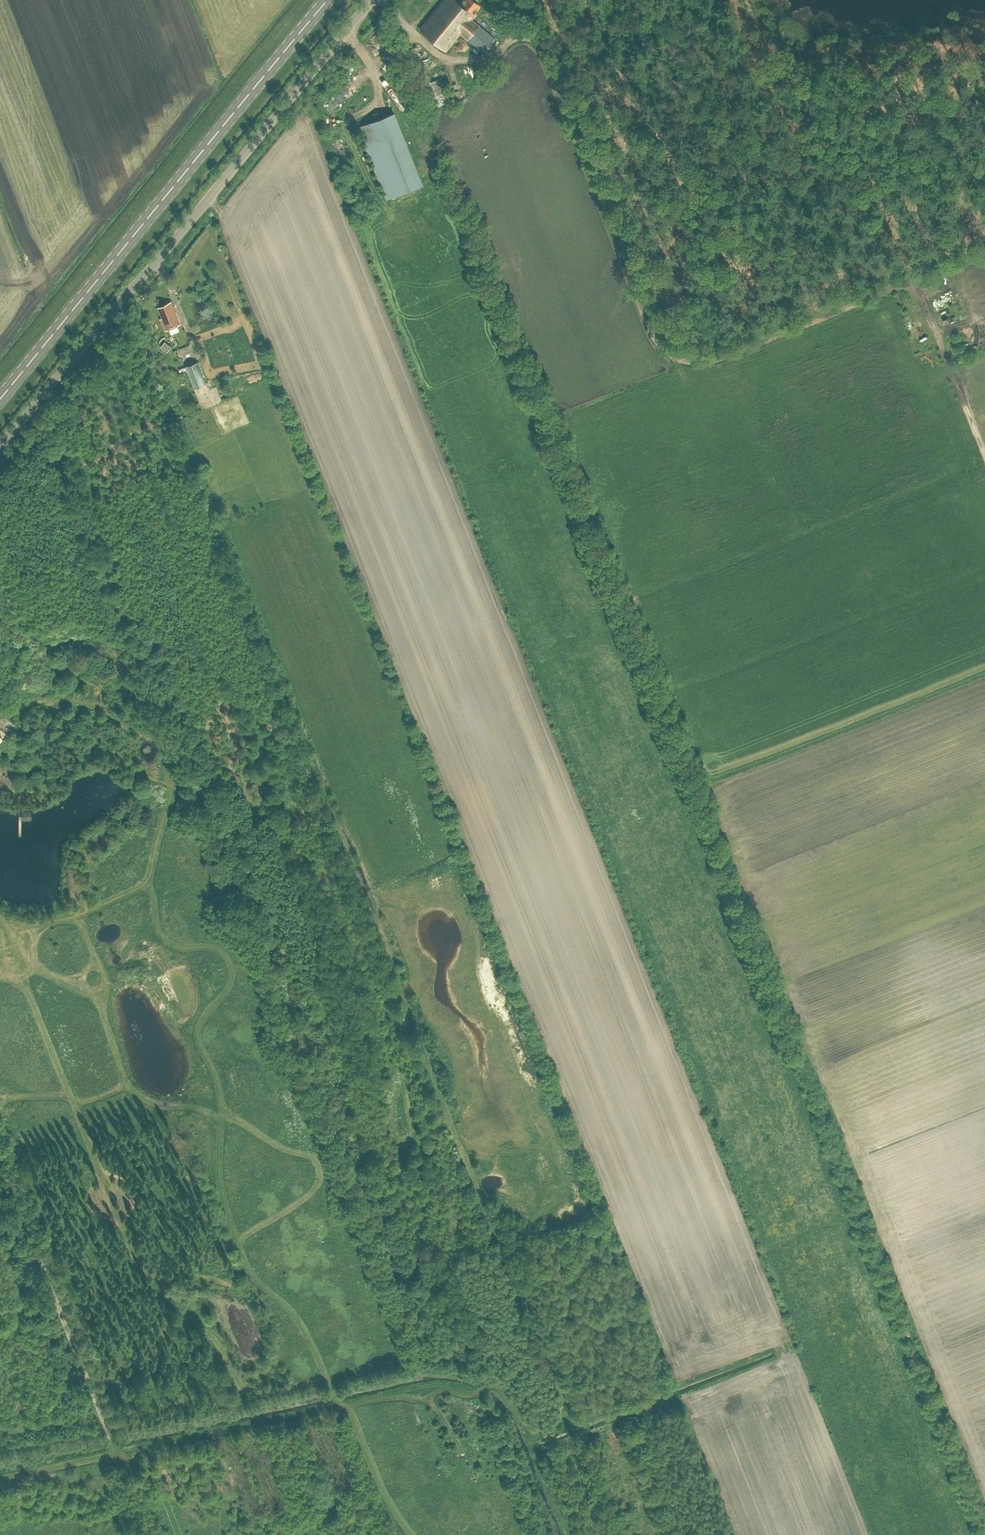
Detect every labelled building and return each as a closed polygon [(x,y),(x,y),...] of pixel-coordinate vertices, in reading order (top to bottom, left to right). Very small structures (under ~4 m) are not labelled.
[(494,38),(479,25),(471,19),(476,13),(474,12),(480,5),(474,0),(459,0),(458,1),(456,0),(443,0),(419,29),(445,50),(460,33),(467,39),(482,52),(494,38)] [(428,109),(450,101),(441,78),(430,82),(417,46),(406,50),(428,109)] [(336,109),(367,83),(363,78),(331,103),(336,109)] [(356,126),(384,198),(422,184),(394,112),(356,126)] [(165,330),(181,323),(176,311),(175,312),(171,301),(158,307),(162,317),(160,318),(165,330)] [(947,326),(944,331),(952,336),(955,332),(947,326)] [(197,361),(185,366),(194,388),(206,383),(197,361)] [(409,1169),(396,1167),(395,1176),(406,1179),(409,1169)]
